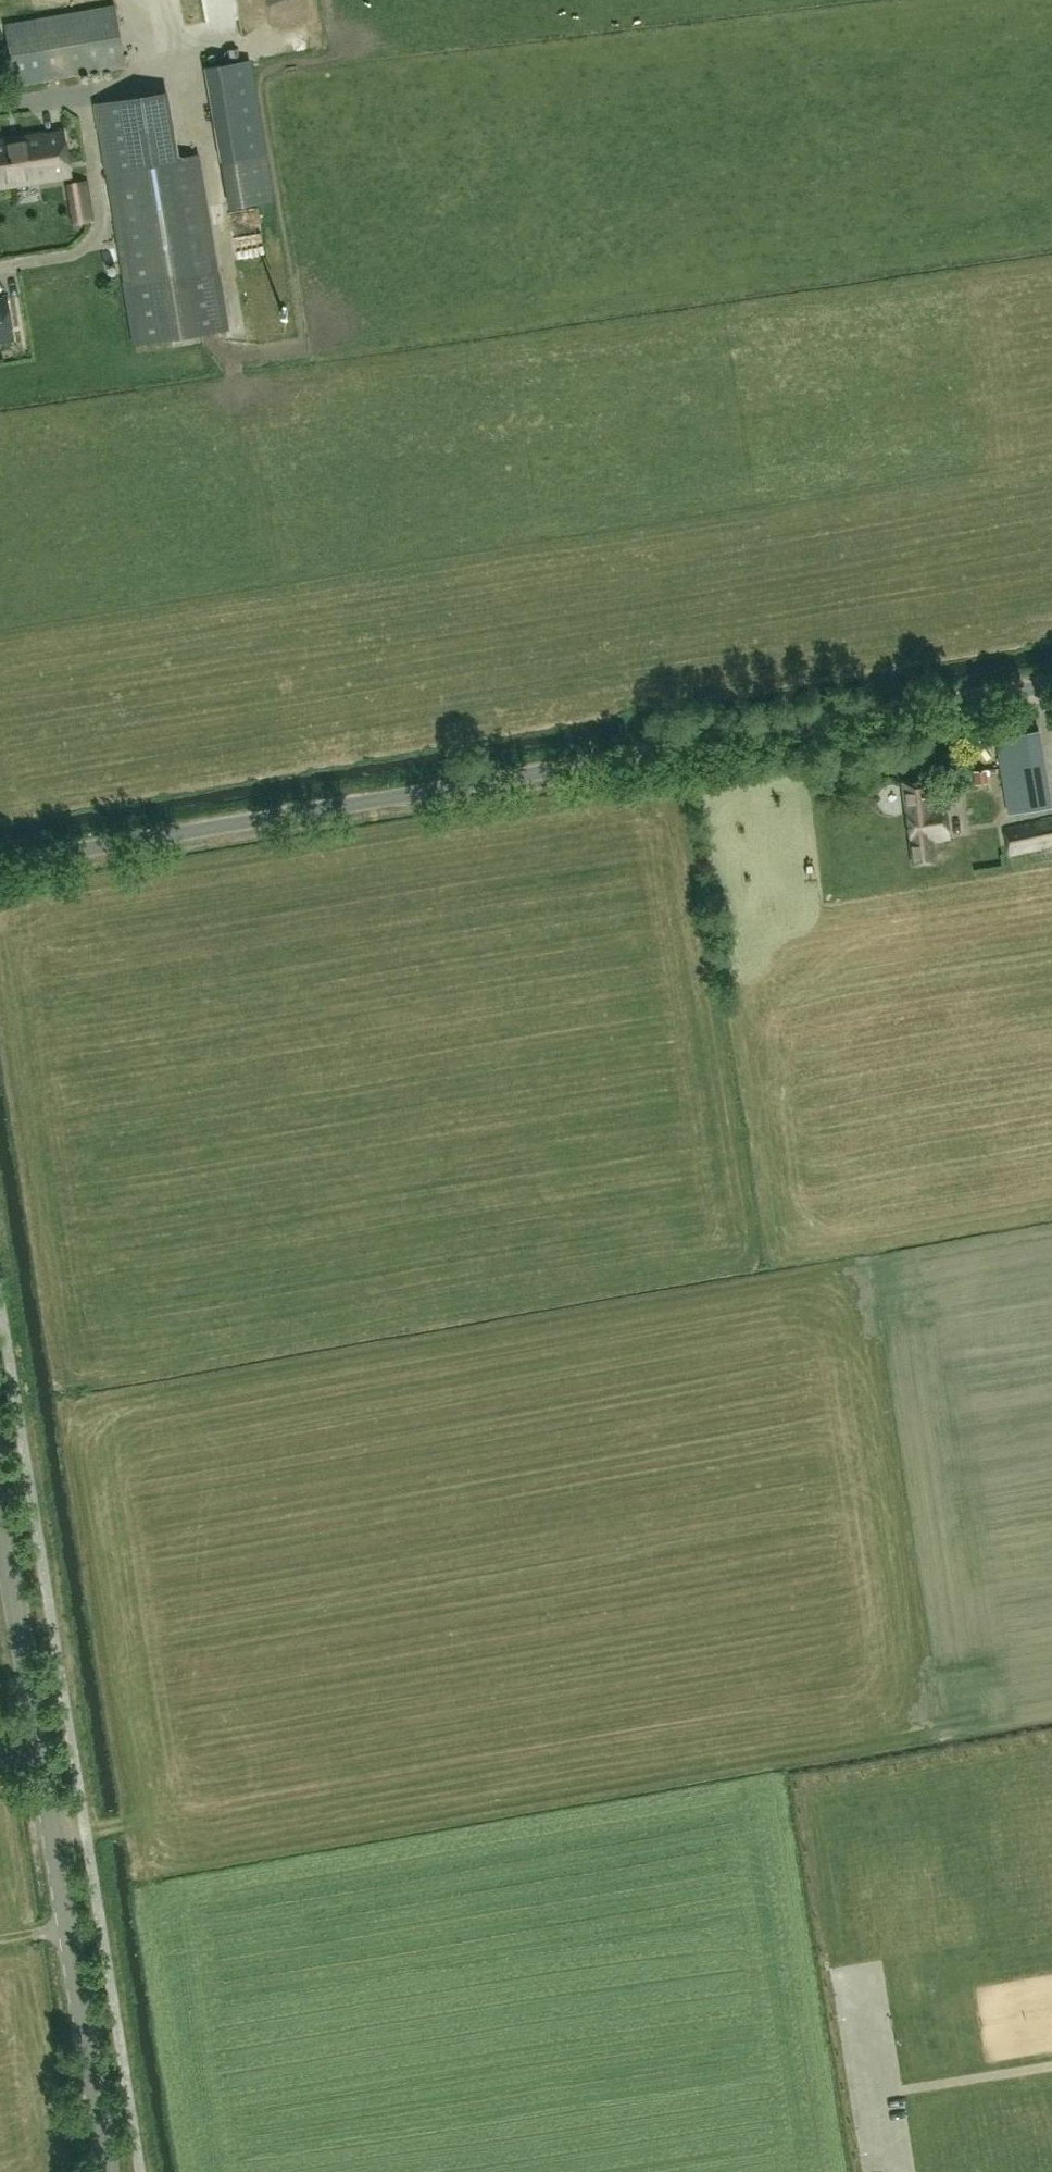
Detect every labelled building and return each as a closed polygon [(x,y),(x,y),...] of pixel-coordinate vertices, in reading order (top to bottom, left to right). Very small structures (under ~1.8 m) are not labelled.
[(115,5),(5,22),(15,83),(124,66),(115,5)] [(274,201),(266,153),(249,59),(206,67),(223,161),(230,208),(274,201)] [(199,155),(150,163),(139,96),(95,104),(106,170),(134,343),(226,328),(199,155)] [(62,130),(61,130),(61,133),(44,136),(44,133),(23,136),(23,139),(10,141),(10,139),(0,140),(0,186),(17,184),(16,181),(30,179),(30,181),(70,175),(62,130)] [(13,339),(6,296),(4,296),(5,298),(0,299),(0,341),(13,339)] [(1039,729),(997,736),(1009,814),(1051,808),(1039,729)] [(987,769),(974,771),(975,784),(988,783),(987,769)] [(927,780),(902,783),(912,865),(933,863),(930,841),(950,839),(946,805),(930,807),(927,780)] [(1009,855),(1051,845),(1051,819),(1003,829),(1009,855)]
